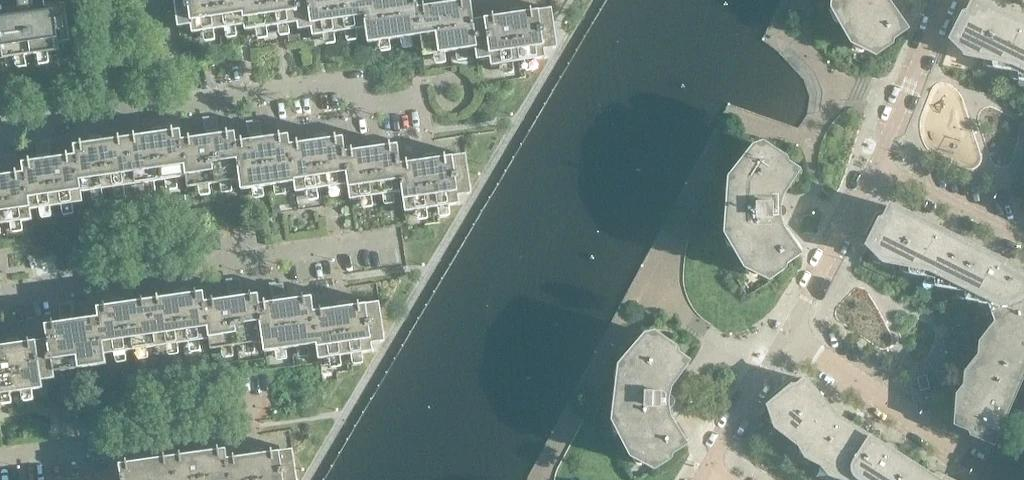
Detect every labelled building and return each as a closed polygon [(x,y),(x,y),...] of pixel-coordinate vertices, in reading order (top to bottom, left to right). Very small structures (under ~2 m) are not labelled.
[(3,59),(60,51),(59,43),(71,41),(65,3),(33,7),(33,5),(32,0),(18,0),(19,8),(0,11),(0,36),(3,59)] [(243,0),(174,0),(178,27),(191,25),(192,33),(244,25),(247,25),(243,0)] [(296,0),(243,0),(247,25),(244,25),(245,30),(297,23),(300,23),(296,0)] [(363,0),(296,0),(300,23),(297,23),(298,30),(311,28),(313,36),(366,28),(367,28),(363,0)] [(418,8),(417,0),(363,0),(367,28),(366,28),(368,43),(420,36),(422,35),(418,8)] [(473,20),(471,0),(444,4),(444,0),(437,0),(431,1),(432,6),(418,8),(422,35),(420,36),(423,55),(475,48),(477,48),(473,20)] [(832,9),(833,9),(843,15),(841,23),(840,23),(852,44),(853,43),(864,42),(866,50),(866,51),(875,55),(890,45),(891,40),(906,30),(904,27),(909,24),(895,4),(894,3),(893,3),(892,3),(891,3),(890,3),(887,5),(893,14),(890,17),(878,0),(833,0),(832,9)] [(1017,22),(1015,27),(994,17),(989,14),(992,9),(973,0),(967,13),(963,14),(951,40),(957,46),(966,48),(967,54),(966,55),(983,59),(987,59),(992,60),(992,67),(1009,71),(1013,72),(1018,73),(1018,79),(1018,81),(1023,82),(1023,25),(1017,22)] [(557,48),(552,9),(546,9),(523,13),(522,8),(510,10),(510,14),(473,20),(477,48),(475,48),(477,60),(490,58),(491,66),(534,60),(545,58),(544,50),(551,49),(557,48)] [(242,179),(237,142),(235,132),(219,134),(217,117),(204,119),(207,136),(182,140),(187,177),(186,177),(187,187),(240,180),(242,179)] [(296,182),(290,144),(289,134),(262,138),(260,121),(248,123),(250,140),(237,142),(242,179),(240,180),(241,190),(294,182),(296,182)] [(187,177),(182,140),(180,130),(165,132),(164,127),(151,129),(152,134),(127,137),(102,141),(101,136),(89,138),(90,143),(74,145),(75,155),(81,193),(82,192),(134,185),(160,181),(186,177),(187,177)] [(350,184),(345,151),(343,137),(327,139),(327,134),(314,136),(315,141),(290,144),(296,182),(294,182),(296,192),(348,184),(350,184)] [(81,193),(75,155),(51,158),(49,141),(37,143),(39,160),(22,162),(24,172),(29,210),(31,210),(83,202),(82,192),(81,193)] [(404,191),(400,164),(398,144),(382,146),(381,141),(369,143),(369,148),(345,151),(350,184),(348,184),(350,199),(402,192),(404,191)] [(781,209),(780,210),(777,210),(770,210),(770,206),(782,187),(787,190),(798,173),(786,165),(786,161),(763,146),(754,149),(754,150),(753,161),(745,161),(744,161),(730,180),(731,180),(736,190),(730,195),(729,195),(726,234),(727,234),(737,240),(734,248),(745,268),(746,268),(758,267),(760,275),(769,280),(784,270),(785,265),(799,255),(797,252),(802,248),(789,229),(788,228),(787,228),(786,228),(785,228),(784,228),(780,230),(787,239),(783,242),(770,223),(770,219),(777,219),(778,218),(780,219),(781,219),(782,219),(783,219),(784,218),(784,217),(785,216),(786,215),(786,214),(785,213),(784,211),(783,210),(782,209),(781,209)] [(471,189),(466,154),(461,155),(437,158),(436,154),(424,155),(425,160),(400,164),(404,191),(402,192),(405,212),(437,207),(459,204),(458,196),(467,195),(471,194),(471,189)] [(24,172),(0,176),(0,224),(32,220),(31,210),(29,210),(24,172)] [(948,289),(970,245),(934,228),(931,232),(906,220),(908,215),(890,206),(884,219),(879,220),(867,245),(874,252),(883,253),(883,260),(900,264),(908,266),(909,273),(925,277),(934,278),(934,285),(934,286),(948,289)] [(1004,267),(1006,263),(970,245),(948,289),(956,290),(965,292),(965,299),(965,300),(978,302),(982,302),(987,301),(989,307),(991,314),(1023,302),(1023,277),(1004,267)] [(265,341),(260,304),(258,294),(242,296),(240,279),(228,280),(230,298),(205,301),(210,339),(209,339),(211,349),(263,342),(265,341)] [(319,344),(314,311),(312,296),(286,300),(283,283),(271,284),(273,302),(260,304),(265,341),(263,342),(264,351),(316,344),(319,344)] [(210,339),(205,301),(204,291),(188,294),(187,289),(175,291),(175,296),(151,299),(125,303),(125,298),(112,300),(113,304),(97,307),(98,316),(104,354),(105,354),(132,350),(160,346),(209,339),(210,339)] [(384,336),(381,312),(381,310),(379,302),(374,302),(350,306),(350,301),(337,303),(338,308),(314,311),(319,344),(316,344),(319,359),(351,354),(373,351),(372,343),(379,342),(385,341),(384,336)] [(991,314),(996,327),(989,332),(981,342),(986,348),(980,355),(978,357),(1022,376),(1023,370),(1023,302),(991,314)] [(104,354),(98,316),(73,320),(71,303),(59,304),(61,322),(45,324),(47,339),(52,372),(54,371),(106,364),(105,354),(104,354)] [(669,398),(667,398),(667,399),(666,399),(659,398),(659,394),(672,376),(677,379),(688,362),(677,354),(676,350),(654,334),(646,337),(646,338),(644,349),(636,349),(635,348),(620,366),(621,367),(626,377),(619,382),(618,382),(613,421),(615,421),(624,427),(621,434),(621,435),(632,456),(633,455),(644,455),(646,463),(645,463),(655,469),(670,459),(671,454),(686,445),(684,442),(689,438),(676,419),(676,418),(675,417),(674,417),(673,417),(671,417),(668,419),(674,429),(671,431),(658,412),(659,407),(665,407),(666,407),(667,408),(670,408),(673,406),(674,406),(674,405),(674,404),(674,403),(674,402),(674,401),(673,400),(672,399),(671,398),(669,398)] [(47,339),(20,343),(20,338),(7,340),(8,344),(0,346),(0,394),(43,388),(42,380),(55,378),(54,371),(52,372),(47,339)] [(1008,408),(1015,392),(1022,376),(978,357),(966,372),(967,373),(971,378),(965,385),(958,395),(959,395),(963,401),(957,408),(956,424),(970,430),(972,434),(993,443),(1004,418),(1005,418),(1009,409),(1008,408)] [(930,389),(927,375),(917,377),(920,391),(930,389)] [(860,431),(844,421),(835,416),(833,419),(829,417),(814,398),(818,395),(805,379),(796,386),(792,386),(768,405),(771,414),(772,414),(779,420),(776,426),(776,427),(800,445),(807,449),(806,455),(806,456),(822,464),(830,467),(830,473),(830,475),(832,475),(860,431)] [(913,465),(893,452),(895,449),(891,442),(890,443),(886,443),(884,447),(860,431),(832,475),(847,479),(903,479),(913,465)] [(227,458),(226,448),(210,451),(207,433),(195,435),(198,452),(173,456),(176,479),(230,479),(227,458)] [(173,456),(147,460),(145,442),(133,444),(135,461),(119,464),(122,479),(176,479),(173,456)] [(293,449),(288,450),(264,453),(263,448),(251,450),(251,455),(227,458),(230,479),(297,479),(293,453),(293,449)] [(944,479),(942,475),(942,473),(935,473),(932,477),(913,465),(903,479),(946,479),(944,479)]
